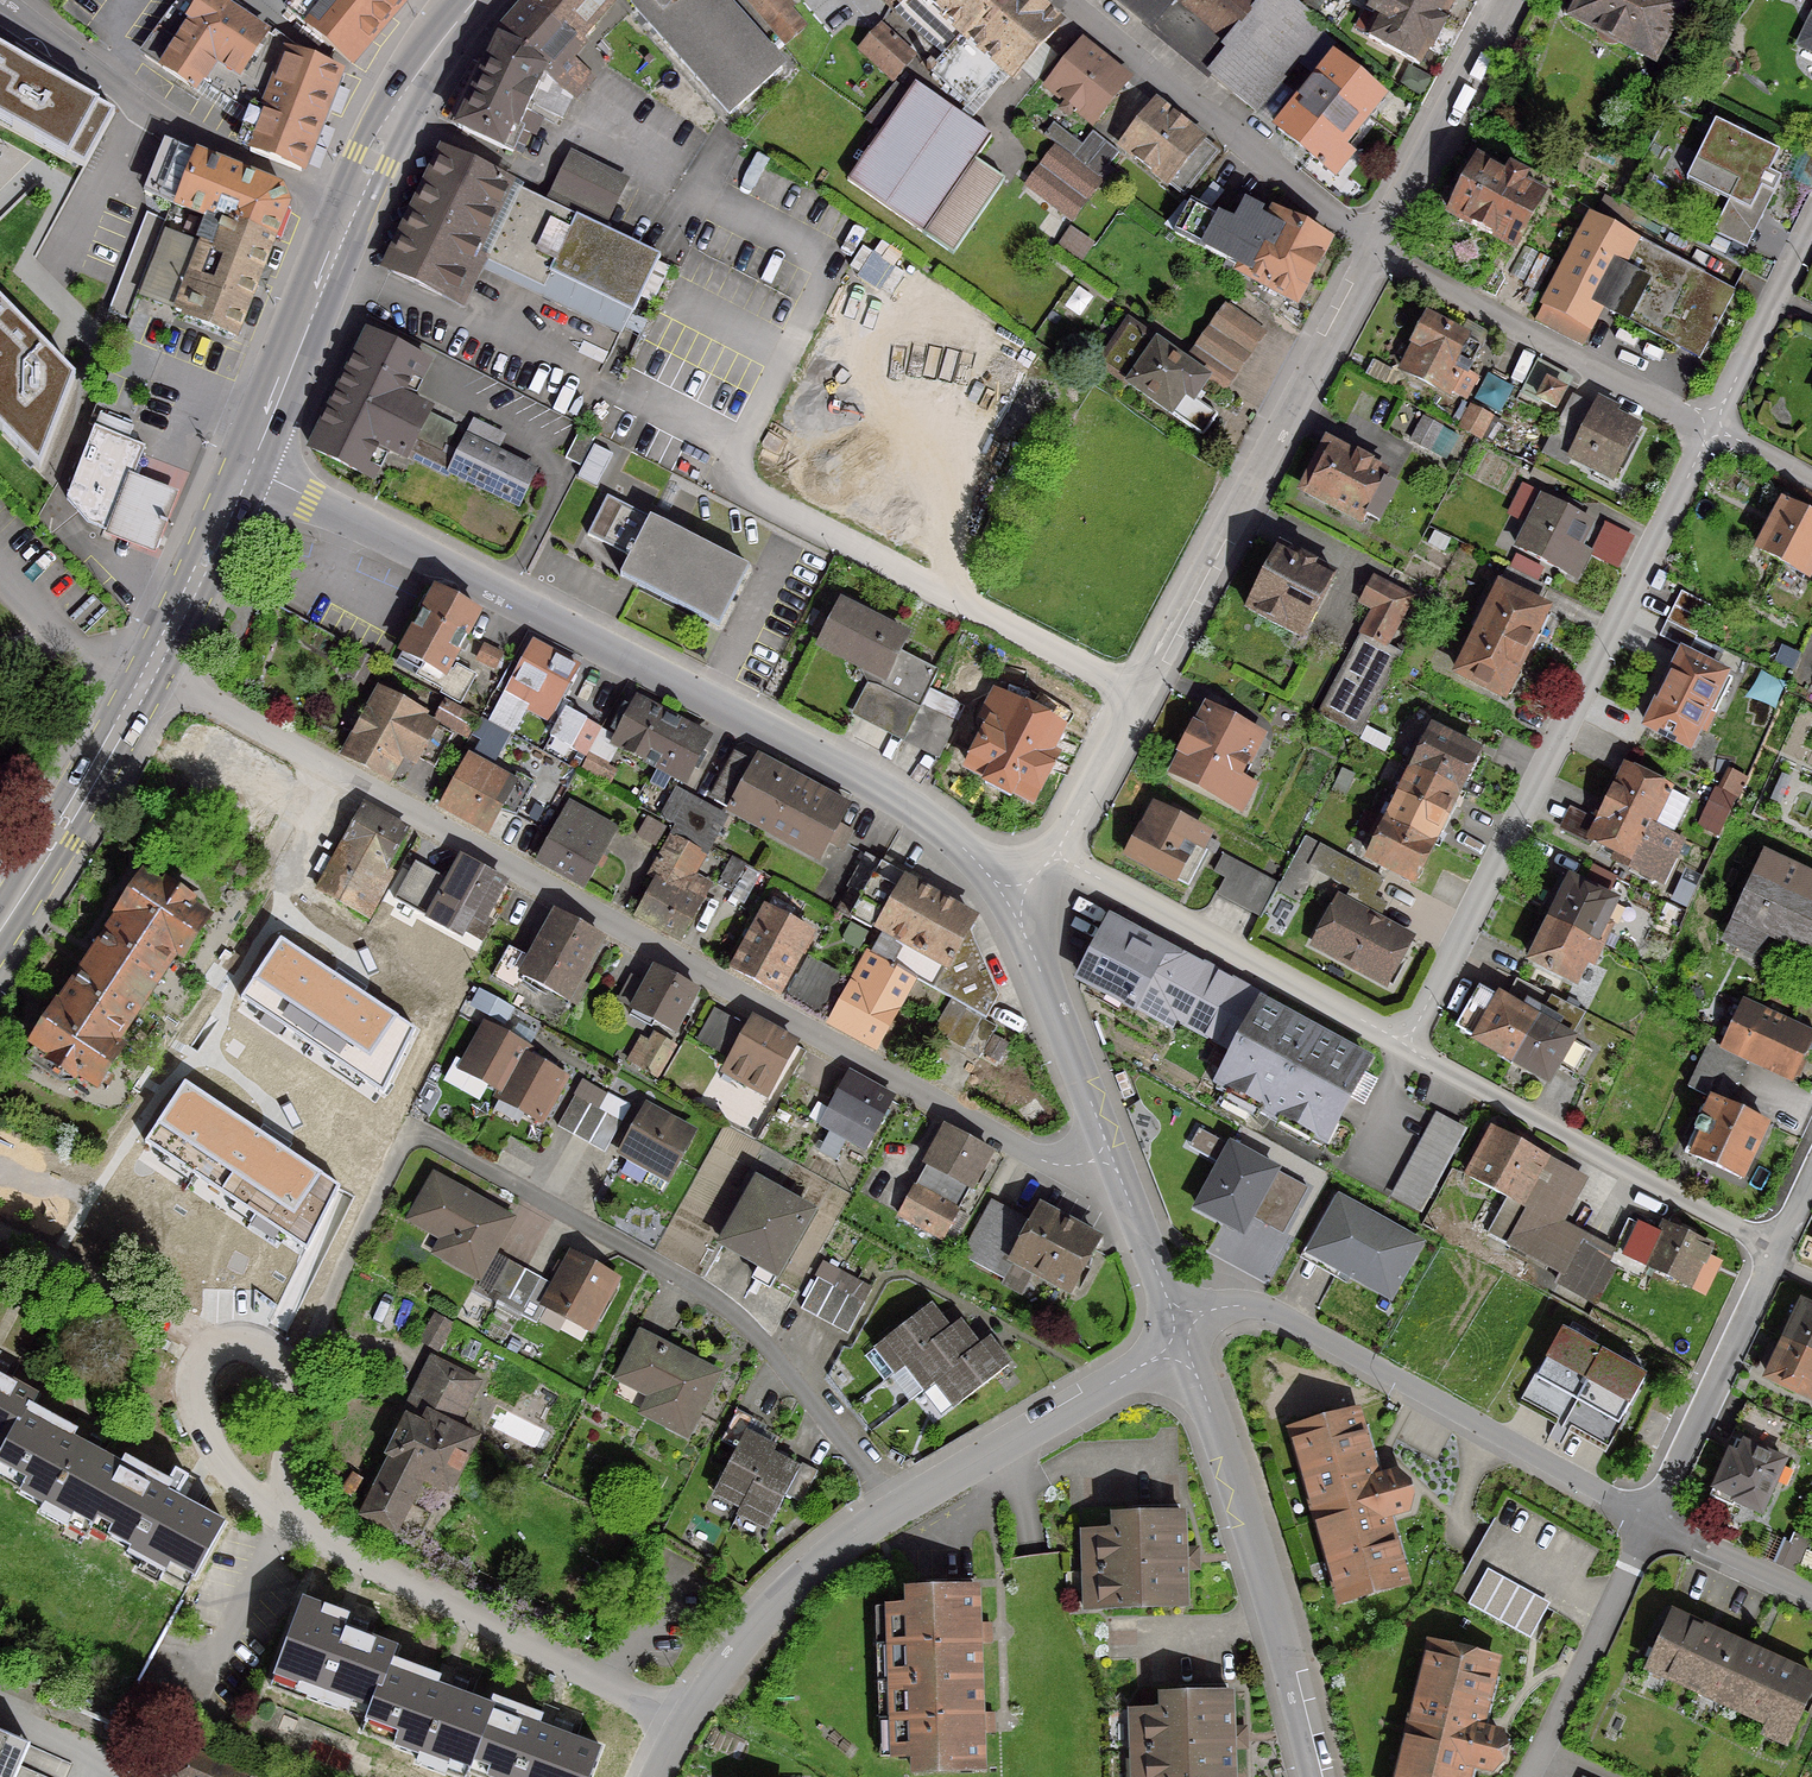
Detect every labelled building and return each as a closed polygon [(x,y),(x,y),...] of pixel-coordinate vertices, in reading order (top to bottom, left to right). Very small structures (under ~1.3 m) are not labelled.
[(271,34),(266,38),(239,18),(243,12),(225,0),(174,0),(168,9),(189,22),(159,69),(191,90),(211,60),(258,91),(250,111),(261,115),(246,153),(297,172),(336,72),(287,53),(289,47),(271,34)] [(285,12),(283,10),(292,0),(255,0),(279,20),(285,12)] [(285,12),(346,64),(400,0),(320,0),(323,2),(319,7),(311,0),(292,0),(283,10),(285,12)] [(497,37),(555,88),(570,97),(587,77),(568,61),(581,46),(578,42),(591,28),(586,24),(606,0),(530,0),(497,37)] [(635,6),(631,9),(661,43),(663,46),(664,45),(677,60),(677,61),(679,63),(693,78),(693,79),(695,81),(709,96),(708,96),(711,99),(711,98),(726,115),(778,69),(763,52),(764,52),(762,49),(761,50),(747,35),(748,34),(746,32),(745,32),(731,17),(732,16),(730,14),(729,14),(716,0),(629,0),(635,6)] [(777,0),(743,0),(782,45),(800,30),(785,12),(787,11),(777,0)] [(990,0),(879,0),(891,12),(943,55),(990,0)] [(1056,27),(1026,0),(990,0),(943,55),(932,70),(927,66),(923,70),(927,74),(929,73),(965,105),(997,69),(1009,80),(1056,27)] [(1207,76),(1268,0),(1112,0),(1206,77),(1207,76)] [(1207,76),(1251,111),(1294,58),(1295,58),(1310,39),(1318,27),(1291,5),(1285,0),(1268,0),(1207,76)] [(1438,20),(1447,3),(1441,0),(1377,0),(1369,15),(1376,19),(1366,39),(1415,65),(1424,48),(1427,50),(1442,22),(1438,20)] [(1566,3),(1560,15),(1594,33),(1597,40),(1602,45),(1609,47),(1616,45),(1639,57),(1654,27),(1667,33),(1680,8),(1666,0),(1560,0),(1566,3)] [(1798,45),(1811,53),(1811,15),(1798,45)] [(891,40),(889,42),(875,29),(857,49),(885,75),(882,78),(889,84),(900,71),(895,66),(905,56),(891,43),(893,42),(891,40)] [(526,104),(559,119),(570,97),(555,88),(497,37),(494,43),(493,43),(454,125),(455,126),(454,128),(509,153),(510,151),(518,154),(527,135),(519,131),(519,130),(515,129),(526,104)] [(0,38),(0,111),(85,160),(114,106),(98,97),(99,94),(0,38)] [(1324,50),(1310,39),(1295,58),(1309,69),(1324,50)] [(1089,124),(1123,82),(1079,46),(1045,88),(1089,124)] [(1378,97),(1331,59),(1274,130),(1314,162),(1313,164),(1318,168),(1319,167),(1331,176),(1348,156),(1337,147),(1378,97)] [(844,182),(949,256),(1001,182),(972,161),(988,138),(912,85),(844,182)] [(1153,105),(1119,147),(1180,196),(1214,154),(1153,105)] [(1040,136),(1053,146),(1082,168),(1103,143),(1088,132),(1078,146),(1049,124),(1040,136)] [(1776,154),(1717,127),(1692,182),(1734,201),(1720,232),(1747,245),(1778,179),(1767,174),(1776,154)] [(1103,143),(1082,168),(1095,179),(1096,178),(1108,187),(1116,175),(1104,166),(1115,153),(1103,143)] [(159,146),(141,192),(205,218),(207,213),(270,238),(283,205),(276,191),(169,147),(168,149),(159,146)] [(1063,188),(1049,207),(1067,221),(1096,183),(1053,149),(1038,169),(1063,188)] [(544,204),(442,155),(385,271),(460,307),(489,247),(629,314),(657,258),(636,247),(598,230),(544,204)] [(568,156),(544,204),(598,230),(622,183),(568,156)] [(1508,168),(1503,177),(1475,163),(1461,191),(1459,191),(1452,193),(1447,202),(1449,209),(1451,210),(1448,216),(1510,250),(1539,197),(1519,186),(1524,176),(1508,168)] [(136,241),(116,290),(135,297),(161,231),(144,224),(151,207),(126,197),(112,232),(136,241)] [(1246,236),(1231,228),(1187,205),(1172,235),(1223,261),(1220,268),(1227,272),(1230,265),(1246,236)] [(1242,207),(1231,228),(1246,236),(1230,265),(1239,270),(1236,274),(1293,304),(1324,244),(1268,215),(1263,225),(1254,220),(1257,215),(1242,207)] [(188,320),(232,337),(270,238),(207,213),(205,218),(197,239),(211,245),(183,318),(188,320)] [(1542,301),(1532,321),(1579,346),(1588,326),(1587,325),(1596,309),(1597,310),(1598,308),(1696,360),(1732,292),(1591,218),(1588,224),(1584,222),(1582,226),(1583,227),(1575,243),(1573,242),(1571,246),(1573,247),(1564,262),(1563,262),(1561,266),(1562,267),(1554,282),(1552,282),(1550,286),(1552,286),(1543,302),(1542,301)] [(1074,267),(1089,246),(1067,229),(1051,250),(1074,267)] [(1505,275),(1534,290),(1549,261),(1520,246),(1505,275)] [(40,466),(75,370),(0,292),(0,424),(40,466)] [(1229,375),(1259,333),(1223,308),(1192,352),(1193,352),(1194,350),(1229,375)] [(1413,346),(1399,371),(1444,395),(1446,391),(1463,400),(1474,379),(1464,374),(1477,348),(1463,340),(1463,339),(1425,319),(1411,345),(1413,346)] [(1183,364),(1127,325),(1099,366),(1200,435),(1214,414),(1191,398),(1204,379),(1183,364)] [(443,476),(446,470),(454,455),(443,449),(454,427),(398,399),(417,362),(365,336),(362,341),(357,340),(353,343),(333,384),(333,389),(337,392),(308,449),(359,476),(360,474),(370,479),(385,450),(402,459),(404,456),(443,476)] [(1561,393),(1560,393),(1566,381),(1535,364),(1520,394),(1536,402),(1537,401),(1552,409),(1561,393)] [(1609,478),(1634,430),(1569,397),(1540,451),(1565,465),(1569,458),(1609,478)] [(1469,407),(1457,429),(1476,439),(1488,417),(1469,407)] [(1409,440),(1442,458),(1453,437),(1420,419),(1409,440)] [(470,421),(454,455),(446,470),(516,505),(531,475),(491,455),(501,437),(470,421)] [(63,500),(84,523),(108,533),(141,448),(91,429),(63,500)] [(562,459),(576,467),(591,438),(577,430),(562,459)] [(1353,460),(1330,447),(1304,495),(1358,524),(1383,476),(1366,466),(1368,464),(1355,457),(1353,460)] [(695,617),(715,627),(745,569),(604,497),(584,536),(627,558),(617,577),(695,617)] [(1587,522),(1540,499),(1515,550),(1561,573),(1587,522)] [(1781,504),(1756,551),(1803,576),(1811,558),(1811,521),(1781,504)] [(1615,524),(1599,556),(1625,569),(1641,538),(1615,524)] [(1277,547),(1244,610),(1298,638),(1331,576),(1277,547)] [(1476,630),(1475,631),(1521,653),(1530,634),(1536,637),(1546,616),(1541,613),(1542,611),(1528,604),(1538,584),(1506,569),(1489,604),(1480,600),(1489,605),(1476,630),(1468,625),(1467,626),(1476,630)] [(1371,611),(1348,653),(1315,716),(1355,737),(1399,654),(1383,646),(1408,599),(1371,579),(1358,604),(1371,611)] [(1712,604),(1681,589),(1667,619),(1697,635),(1712,604)] [(444,671),(475,614),(433,591),(398,653),(420,666),(414,676),(441,691),(439,694),(456,704),(471,678),(453,668),(450,674),(444,671)] [(851,711),(903,738),(918,707),(917,706),(934,673),(894,653),(901,639),(856,615),(857,614),(847,609),(846,610),(838,606),(818,645),(855,665),(856,663),(880,676),(874,686),(865,684),(851,711)] [(1690,649),(1697,635),(1667,619),(1660,633),(1681,644),(1690,649)] [(1475,631),(1455,673),(1500,696),(1501,694),(1506,696),(1517,675),(1511,673),(1521,653),(1475,631)] [(553,705),(573,668),(530,644),(501,697),(544,721),(553,705)] [(1690,649),(1681,644),(1662,682),(1712,707),(1731,669),(1690,649)] [(498,655),(481,647),(474,661),(491,669),(498,655)] [(1759,701),(1783,705),(1787,683),(1762,679),(1759,701)] [(1692,749),(1712,707),(1662,682),(1641,724),(1692,749)] [(376,693),(342,756),(384,779),(398,755),(411,762),(415,755),(431,765),(447,736),(429,725),(428,727),(417,721),(419,717),(376,693)] [(1009,792),(1027,801),(1050,757),(1043,754),(1056,731),(991,697),(979,721),(989,726),(967,770),(984,779),(981,784),(1007,797),(1009,792)] [(652,766),(675,724),(634,702),(629,711),(619,705),(609,723),(620,729),(612,744),(652,766)] [(434,719),(463,735),(471,721),(442,705),(434,719)] [(918,707),(903,738),(937,755),(953,724),(918,707)] [(1178,753),(1181,754),(1170,774),(1239,810),(1250,787),(1233,778),(1255,736),(1204,709),(1194,729),(1191,728),(1178,753)] [(598,730),(563,710),(547,737),(582,757),(598,730)] [(704,739),(675,724),(652,766),(681,781),(704,739)] [(1363,728),(1358,739),(1379,750),(1384,739),(1363,728)] [(1471,754),(1472,753),(1429,731),(1422,745),(1413,740),(1401,764),(1411,769),(1454,790),(1461,775),(1466,778),(1477,757),(1471,754)] [(603,767),(606,762),(588,752),(579,770),(607,785),(613,773),(603,767)] [(833,824),(839,813),(735,757),(726,774),(719,770),(710,787),(717,790),(711,801),(815,858),(823,842),(839,851),(849,832),(833,824)] [(467,759),(439,809),(482,833),(499,802),(515,811),(531,784),(513,774),(509,782),(467,759)] [(1454,790),(1411,769),(1397,795),(1446,819),(1452,806),(1450,799),(1454,790)] [(1686,800),(1623,769),(1606,804),(1657,829),(1669,835),(1686,800)] [(1733,797),(1742,781),(1728,773),(1719,790),(1733,797)] [(687,798),(673,789),(657,818),(671,826),(687,798)] [(1715,791),(1698,827),(1715,835),(1732,799),(1715,791)] [(1432,835),(1440,832),(1446,819),(1397,795),(1390,809),(1381,805),(1375,817),(1428,843),(1432,835)] [(705,845),(721,816),(687,798),(671,826),(705,845)] [(1669,835),(1657,829),(1606,804),(1589,839),(1614,851),(1610,860),(1627,869),(1629,865),(1659,879),(1679,839),(1669,835)] [(361,908),(403,831),(361,807),(315,890),(365,918),(368,912),(361,908)] [(567,808),(536,863),(579,886),(609,832),(567,808)] [(1138,828),(1123,857),(1172,883),(1173,881),(1184,887),(1203,852),(1198,849),(1204,838),(1197,835),(1198,833),(1152,808),(1141,829),(1138,828)] [(1415,868),(1428,843),(1375,817),(1363,811),(1355,827),(1368,834),(1367,837),(1375,841),(1366,858),(1396,873),(1401,880),(1409,881),(1415,876),(1415,868)] [(705,845),(671,826),(666,836),(668,837),(646,877),(653,881),(633,917),(676,940),(703,891),(685,881),(699,855),(703,857),(709,847),(705,845)] [(1290,858),(1276,884),(1274,889),(1293,900),(1296,894),(1299,896),(1312,870),(1338,884),(1349,864),(1301,838),(1290,858)] [(846,918),(877,863),(862,854),(843,887),(847,890),(835,911),(846,918)] [(1810,950),(1811,945),(1811,905),(1796,897),(1806,876),(1762,855),(1730,923),(1753,933),(1760,927),(1810,950)] [(246,865),(230,856),(223,868),(239,877),(246,865)] [(728,858),(713,885),(727,893),(742,865),(728,858)] [(412,862),(407,871),(391,900),(456,937),(460,929),(476,938),(484,923),(479,920),(500,884),(458,861),(446,882),(412,862)] [(1258,916),(1256,919),(1257,920),(1274,889),(1276,884),(1275,884),(1274,885),(1231,862),(1215,893),(1258,916)] [(880,932),(866,954),(910,978),(982,1020),(983,1019),(976,1015),(986,997),(962,940),(959,938),(969,920),(904,883),(906,879),(877,863),(846,918),(867,929),(869,926),(880,932)] [(117,912),(116,913),(179,955),(204,919),(185,907),(187,903),(183,900),(185,897),(183,890),(176,885),(168,886),(166,889),(162,886),(159,890),(141,877),(117,912)] [(1547,921),(1599,946),(1599,947),(1609,926),(1601,922),(1610,903),(1568,882),(1567,884),(1566,884),(1559,885),(1553,897),(1556,903),(1557,903),(1547,921)] [(1382,983),(1406,940),(1335,901),(1312,945),(1382,983)] [(764,910),(731,970),(773,994),(806,934),(764,910)] [(90,958),(87,962),(140,997),(170,951),(178,956),(179,955),(116,913),(115,914),(118,916),(115,921),(113,919),(105,921),(101,927),(103,934),(105,935),(90,958)] [(581,965),(597,938),(554,914),(528,962),(506,949),(489,978),(513,991),(521,977),(562,1000),(573,981),(575,982),(584,966),(581,965)] [(1582,962),(1590,965),(1599,947),(1599,946),(1547,921),(1538,938),(1531,940),(1526,952),(1528,958),(1529,959),(1528,961),(1572,982),(1582,962)] [(1197,971),(1198,969),(1176,956),(1170,967),(1102,931),(1077,979),(1168,1028),(1173,1018),(1233,1050),(1258,1004),(1197,971)] [(411,1028),(282,942),(245,994),(382,1085),(411,1028)] [(222,950),(205,974),(213,979),(229,955),(222,950)] [(866,954),(827,1024),(871,1048),(910,978),(866,954)] [(54,1006),(53,1008),(116,1049),(117,1048),(109,1043),(140,997),(87,962),(70,988),(68,987),(60,989),(56,995),(58,1002),(60,1003),(57,1008),(54,1006)] [(841,977),(831,971),(813,962),(807,972),(825,982),(826,980),(836,985),(841,977)] [(691,998),(694,991),(652,968),(629,1010),(671,1033),(682,1014),(685,1015),(694,1000),(691,998)] [(1510,1061),(1539,1012),(1548,996),(1516,980),(1508,996),(1523,1005),(1519,1011),(1476,986),(1455,1022),(1457,1031),(1510,1061)] [(507,1007),(480,993),(473,1006),(500,1021),(507,1007)] [(1539,1012),(1510,1061),(1544,1081),(1568,1039),(1559,1034),(1573,1010),(1582,1015),(1583,1014),(1548,996),(1539,1012)] [(1707,1040),(1707,1041),(1741,1056),(1787,1078),(1799,1051),(1808,1048),(1811,1040),(1808,1031),(1800,1027),(1791,1031),(1725,1000),(1707,1040)] [(952,1004),(934,1035),(976,1058),(993,1028),(952,1004)] [(1346,1093),(1363,1061),(1258,1004),(1233,1050),(1234,1050),(1213,1090),(1317,1147),(1337,1110),(1351,1117),(1360,1100),(1346,1093)] [(30,1044),(31,1045),(22,1058),(57,1082),(68,1081),(73,1073),(92,1085),(95,1080),(104,1086),(109,1078),(101,1072),(116,1049),(53,1008),(30,1044)] [(740,1028),(716,1014),(702,1039),(727,1053),(740,1028)] [(765,1093),(791,1045),(749,1022),(722,1070),(765,1093)] [(496,1099),(524,1049),(484,1027),(463,1065),(453,1059),(443,1076),(445,1083),(471,1097),(478,1095),(484,1084),(499,1093),(495,1099),(496,1099)] [(626,1059),(653,1075),(669,1047),(652,1037),(648,1045),(637,1039),(626,1059)] [(1706,1098),(1681,1152),(1738,1179),(1763,1124),(1718,1104),(1741,1056),(1707,1041),(1685,1088),(1706,1098)] [(525,1050),(524,1049),(496,1099),(536,1122),(560,1078),(522,1056),(525,1050)] [(155,1070),(149,1066),(134,1089),(140,1093),(155,1070)] [(869,1135),(889,1099),(846,1075),(827,1112),(828,1112),(820,1127),(843,1140),(844,1137),(862,1147),(869,1135)] [(594,1092),(579,1083),(554,1127),(570,1136),(587,1105),(586,1105),(594,1092)] [(335,1184),(186,1084),(149,1138),(306,1242),(335,1184)] [(596,1110),(603,1114),(585,1145),(601,1154),(625,1111),(602,1098),(596,1110)] [(595,1109),(587,1105),(570,1136),(585,1145),(603,1114),(596,1110),(595,1109)] [(641,1182),(657,1191),(689,1135),(642,1108),(618,1153),(648,1170),(641,1182)] [(1465,1132),(1440,1118),(1396,1201),(1421,1214),(1465,1132)] [(985,1155),(986,1152),(944,1129),(896,1215),(939,1238),(948,1222),(955,1226),(961,1215),(954,1211),(981,1161),(987,1164),(990,1157),(985,1155)] [(1510,1140),(1490,1130),(1465,1177),(1525,1209),(1506,1245),(1560,1274),(1579,1241),(1550,1226),(1564,1200),(1547,1191),(1560,1168),(1524,1148),(1528,1142),(1513,1133),(1510,1140)] [(1218,1144),(1174,1223),(1216,1246),(1216,1247),(1220,1250),(1225,1240),(1221,1238),(1239,1205),(1255,1214),(1266,1195),(1244,1183),(1254,1163),(1218,1144)] [(1281,1183),(1257,1230),(1276,1241),(1283,1229),(1289,1232),(1302,1206),(1294,1202),(1307,1178),(1274,1161),(1266,1175),(1281,1183)] [(441,1257),(475,1276),(505,1220),(431,1179),(409,1220),(450,1242),(441,1257)] [(751,1279),(765,1286),(806,1213),(754,1183),(719,1244),(759,1266),(751,1279)] [(1333,1277),(1337,1270),(1387,1298),(1417,1244),(1332,1196),(1312,1233),(1344,1251),(1331,1276),(1333,1277)] [(1094,1241),(1089,1238),(1036,1210),(1025,1230),(998,1216),(1002,1210),(989,1203),(959,1257),(1000,1279),(1010,1261),(1067,1292),(1094,1241)] [(1686,1286),(1705,1246),(1663,1226),(1654,1245),(1621,1229),(1604,1264),(1638,1280),(1645,1267),(1686,1286)] [(582,1331),(584,1332),(613,1280),(569,1255),(540,1308),(541,1309),(544,1303),(585,1326),(582,1331)] [(489,1292),(485,1298),(494,1302),(497,1297),(504,1301),(522,1270),(505,1260),(487,1291),(489,1292)] [(797,1309),(813,1318),(837,1273),(819,1264),(815,1271),(814,1278),(797,1309)] [(522,1270),(504,1301),(497,1297),(494,1302),(517,1316),(537,1279),(522,1270)] [(837,1273),(813,1318),(829,1326),(853,1282),(837,1273)] [(868,1290),(853,1282),(829,1326),(844,1334),(868,1290)] [(1782,1342),(1811,1355),(1811,1312),(1799,1306),(1798,1308),(1797,1307),(1791,1309),(1785,1321),(1787,1327),(1789,1328),(1782,1342)] [(896,1369),(896,1370),(956,1324),(955,1323),(944,1331),(926,1307),(877,1345),(863,1357),(881,1381),(896,1369)] [(431,1316),(417,1342),(434,1351),(448,1325),(431,1316)] [(897,1371),(907,1363),(926,1387),(985,1340),(984,1340),(974,1347),(956,1324),(896,1370),(897,1371)] [(1600,1353),(1559,1330),(1537,1370),(1535,1369),(1517,1400),(1554,1420),(1561,1424),(1600,1353)] [(652,1416),(682,1432),(711,1375),(639,1338),(619,1377),(661,1399),(652,1416)] [(955,1403),(956,1404),(1005,1366),(985,1340),(926,1387),(926,1388),(921,1392),(939,1415),(955,1403)] [(1765,1378),(1807,1397),(1811,1386),(1811,1355),(1782,1342),(1775,1356),(1774,1355),(1768,1357),(1763,1369),(1765,1375),(1766,1375),(1765,1378)] [(1642,1376),(1600,1353),(1561,1424),(1605,1449),(1622,1418),(1620,1416),(1642,1376)] [(456,1420),(475,1383),(428,1360),(399,1419),(403,1421),(386,1454),(389,1456),(359,1515),(412,1542),(425,1516),(404,1506),(418,1478),(445,1492),(472,1439),(452,1428),(456,1420)] [(32,1396),(0,1379),(0,1453),(32,1396)] [(555,1395),(534,1384),(519,1413),(540,1424),(555,1395)] [(32,1396),(0,1453),(0,1466),(25,1479),(18,1492),(42,1505),(38,1512),(63,1525),(69,1513),(88,1523),(85,1529),(86,1529),(93,1517),(123,1461),(122,1460),(118,1467),(78,1447),(83,1438),(26,1408),(32,1397),(32,1396)] [(1733,1497),(1731,1501),(1757,1513),(1780,1462),(1770,1457),(1786,1422),(1750,1406),(1735,1440),(1733,1439),(1732,1442),(1712,1487),(1733,1497)] [(733,1450),(741,1434),(749,1418),(734,1410),(717,1442),(733,1450)] [(1395,1475),(1372,1482),(1352,1413),(1289,1430),(1296,1455),(1308,1452),(1313,1470),(1299,1474),(1299,1475),(1314,1471),(1319,1488),(1307,1492),(1321,1540),(1332,1537),(1343,1573),(1331,1577),(1338,1602),(1400,1584),(1381,1514),(1404,1507),(1407,1496),(1404,1484),(1395,1475)] [(741,1434),(733,1450),(713,1489),(740,1503),(737,1510),(738,1510),(770,1449),(741,1434)] [(768,1456),(771,1449),(770,1449),(738,1510),(766,1525),(782,1495),(798,1503),(814,1472),(798,1464),(795,1470),(768,1456)] [(178,1491),(166,1484),(123,1461),(93,1517),(110,1526),(106,1535),(129,1547),(125,1553),(160,1572),(155,1580),(156,1581),(166,1563),(191,1577),(219,1524),(174,1499),(178,1491)] [(1111,1532),(1078,1533),(1080,1609),(1181,1606),(1180,1569),(1194,1568),(1193,1551),(1180,1551),(1178,1514),(1110,1516),(1111,1532)] [(1482,1573),(1464,1604),(1527,1639),(1544,1608),(1482,1573)] [(903,1591),(904,1606),(886,1607),(887,1644),(873,1644),(873,1646),(887,1646),(889,1681),(874,1682),(975,1679),(973,1642),(986,1641),(986,1626),(973,1627),(972,1588),(903,1591)] [(335,1614),(299,1601),(272,1675),(305,1687),(302,1695),(333,1706),(337,1696),(368,1708),(390,1648),(343,1631),(346,1623),(343,1622),(344,1617),(335,1614)] [(1720,1702),(1744,1650),(1669,1615),(1645,1667),(1646,1668),(1648,1664),(1666,1672),(1664,1676),(1701,1693),(1703,1689),(1720,1697),(1719,1701),(1720,1702)] [(1474,1729),(1491,1660),(1429,1644),(1422,1669),(1434,1672),(1430,1690),(1415,1686),(1415,1687),(1429,1691),(1425,1708),(1413,1705),(1400,1754),(1412,1757),(1407,1776),(1461,1776),(1465,1762),(1490,1768),(1498,1760),(1501,1747),(1498,1736),(1474,1729)] [(448,1683),(435,1678),(388,1661),(392,1649),(390,1648),(368,1708),(363,1720),(397,1732),(392,1745),(417,1755),(415,1762),(441,1772),(446,1759),(466,1767),(487,1707),(445,1692),(448,1683)] [(1783,1743),(1811,1681),(1744,1650),(1720,1702),(1786,1732),(1781,1742),(1783,1743)] [(875,1720),(890,1720),(891,1757),(909,1757),(910,1772),(978,1770),(977,1731),(990,1731),(989,1716),(976,1716),(975,1679),(874,1682),(874,1683),(889,1683),(890,1718),(875,1719),(875,1720)] [(1227,1730),(1226,1693),(1158,1696),(1158,1711),(1126,1712),(1128,1776),(1229,1776),(1228,1748),(1241,1747),(1241,1730),(1227,1730)] [(487,1707),(466,1767),(464,1772),(469,1759),(488,1766),(485,1776),(489,1776),(585,1776),(595,1749),(547,1731),(550,1722),(490,1699),(487,1707)] [(26,1745),(0,1733),(0,1776),(12,1776),(26,1745)]
